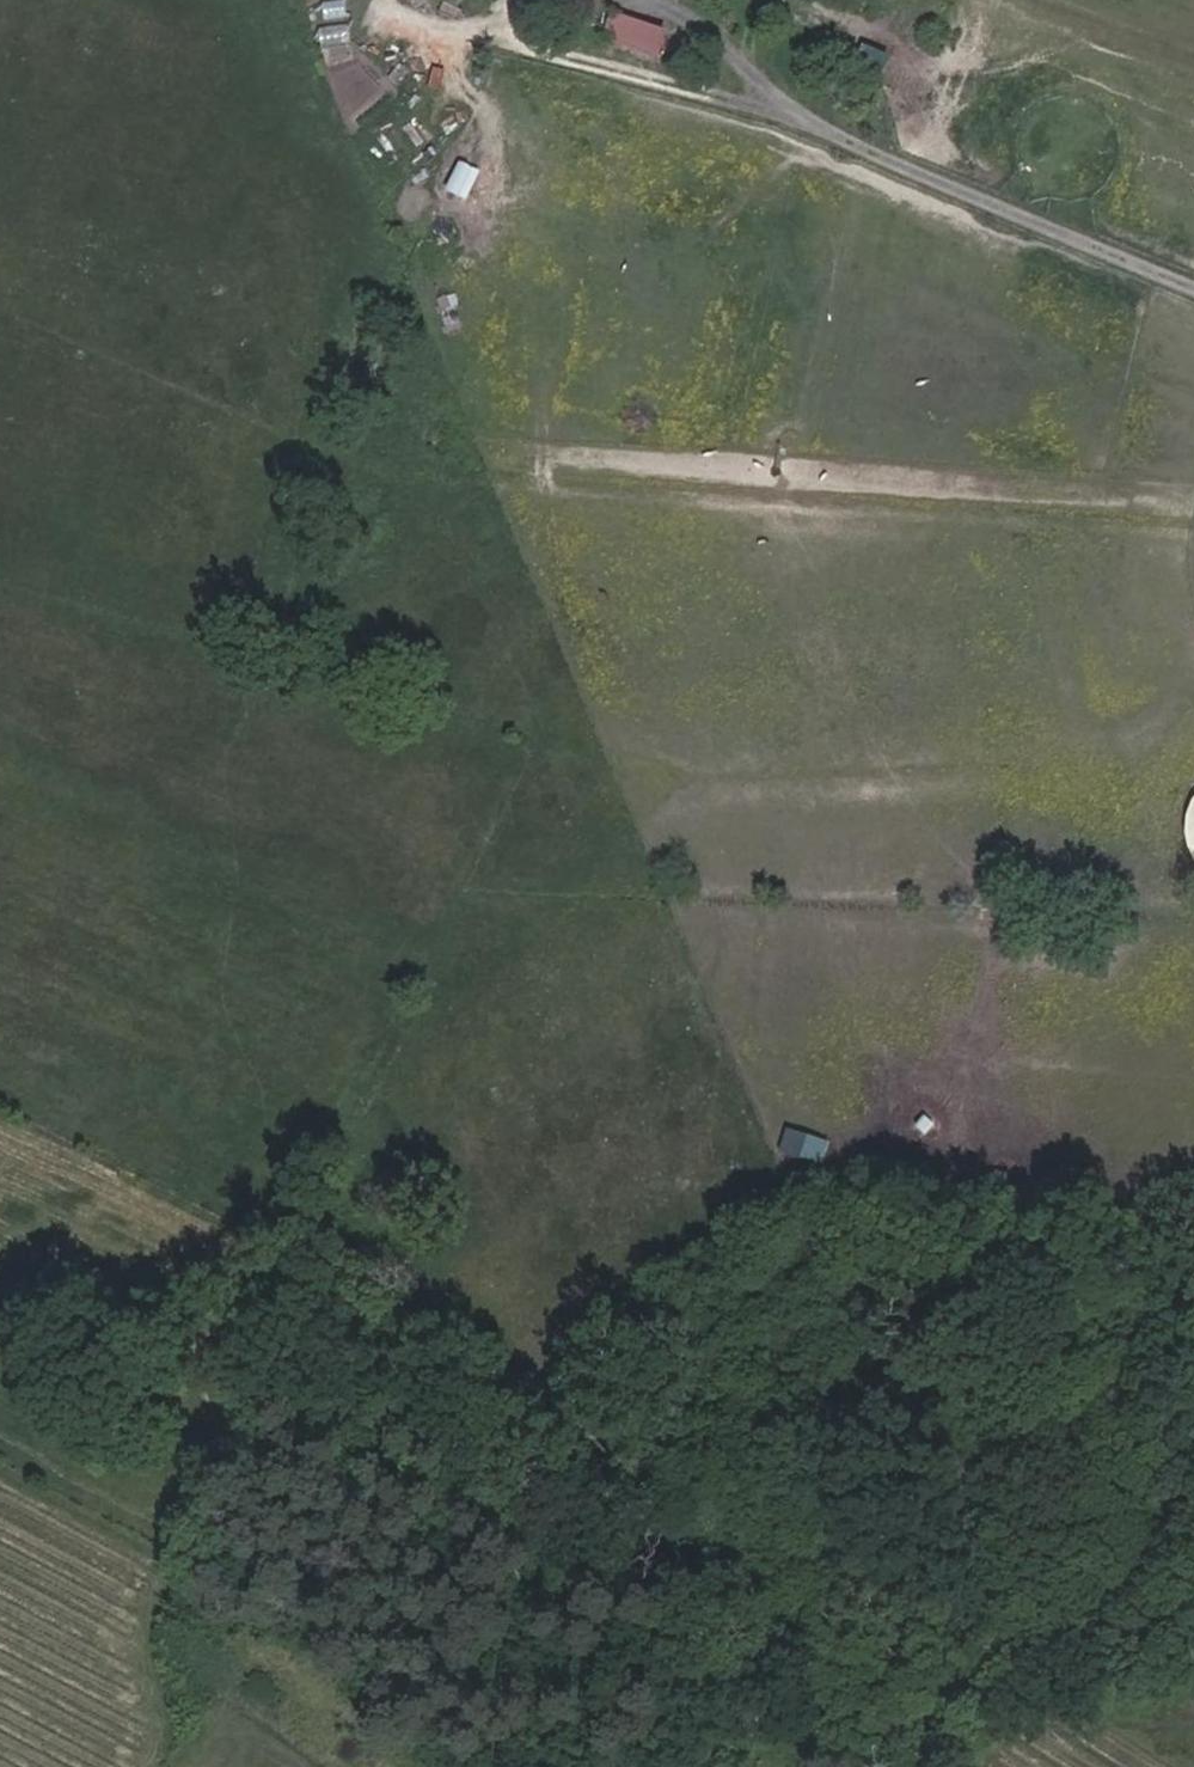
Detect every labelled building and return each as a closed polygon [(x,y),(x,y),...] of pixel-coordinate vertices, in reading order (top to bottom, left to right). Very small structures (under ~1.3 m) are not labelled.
[(618,9),(609,38),(669,57),(678,29),(618,9)] [(828,1162),(835,1139),(794,1127),(787,1151),(828,1162)]
